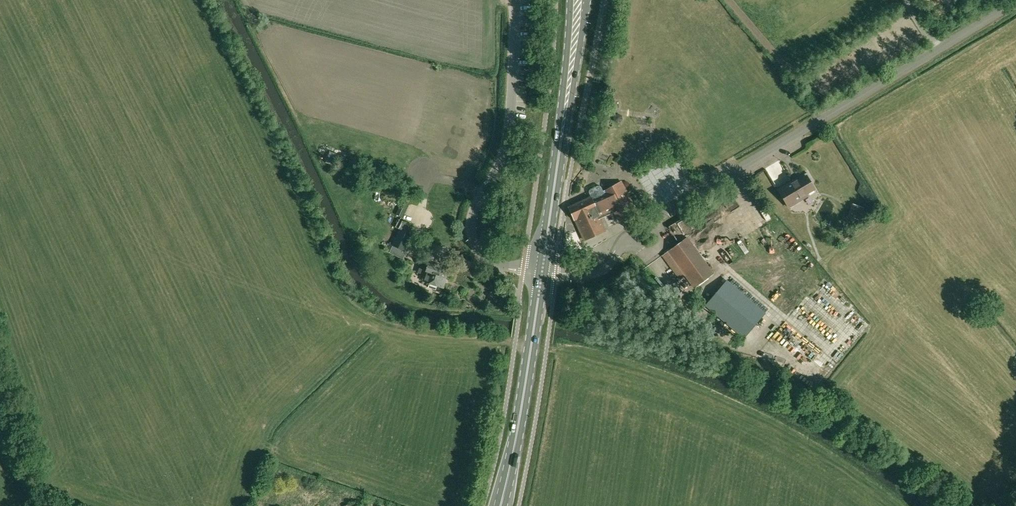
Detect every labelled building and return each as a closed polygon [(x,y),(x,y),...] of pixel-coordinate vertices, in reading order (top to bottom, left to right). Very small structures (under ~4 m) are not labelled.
[(613,122),(616,124),(619,123),(621,120),(621,117),(618,114),(614,115),(612,118),(613,122)] [(801,197),(814,189),(810,182),(812,181),(807,172),(799,177),(800,179),(793,183),(792,182),(778,190),(788,207),(802,199),(801,197)] [(605,231),(599,219),(602,217),(600,215),(613,209),(619,221),(637,211),(621,181),(604,192),(601,187),(600,186),(598,186),(590,189),(589,190),(589,193),(591,197),(569,207),(574,219),(575,219),(585,240),(605,231)] [(402,204),(397,215),(401,217),(406,206),(402,204)] [(865,208),(852,204),(848,216),(860,221),(865,208)] [(695,289),(715,275),(694,245),(709,234),(693,213),(672,228),(682,242),(663,256),(681,280),(686,277),(695,289)] [(399,248),(404,251),(412,235),(414,229),(403,224),(400,229),(390,250),(396,253),(399,248)] [(427,269),(424,275),(422,280),(443,288),(446,278),(447,278),(449,270),(428,263),(427,269)] [(727,281),(705,306),(742,339),(764,314),(727,281)]
